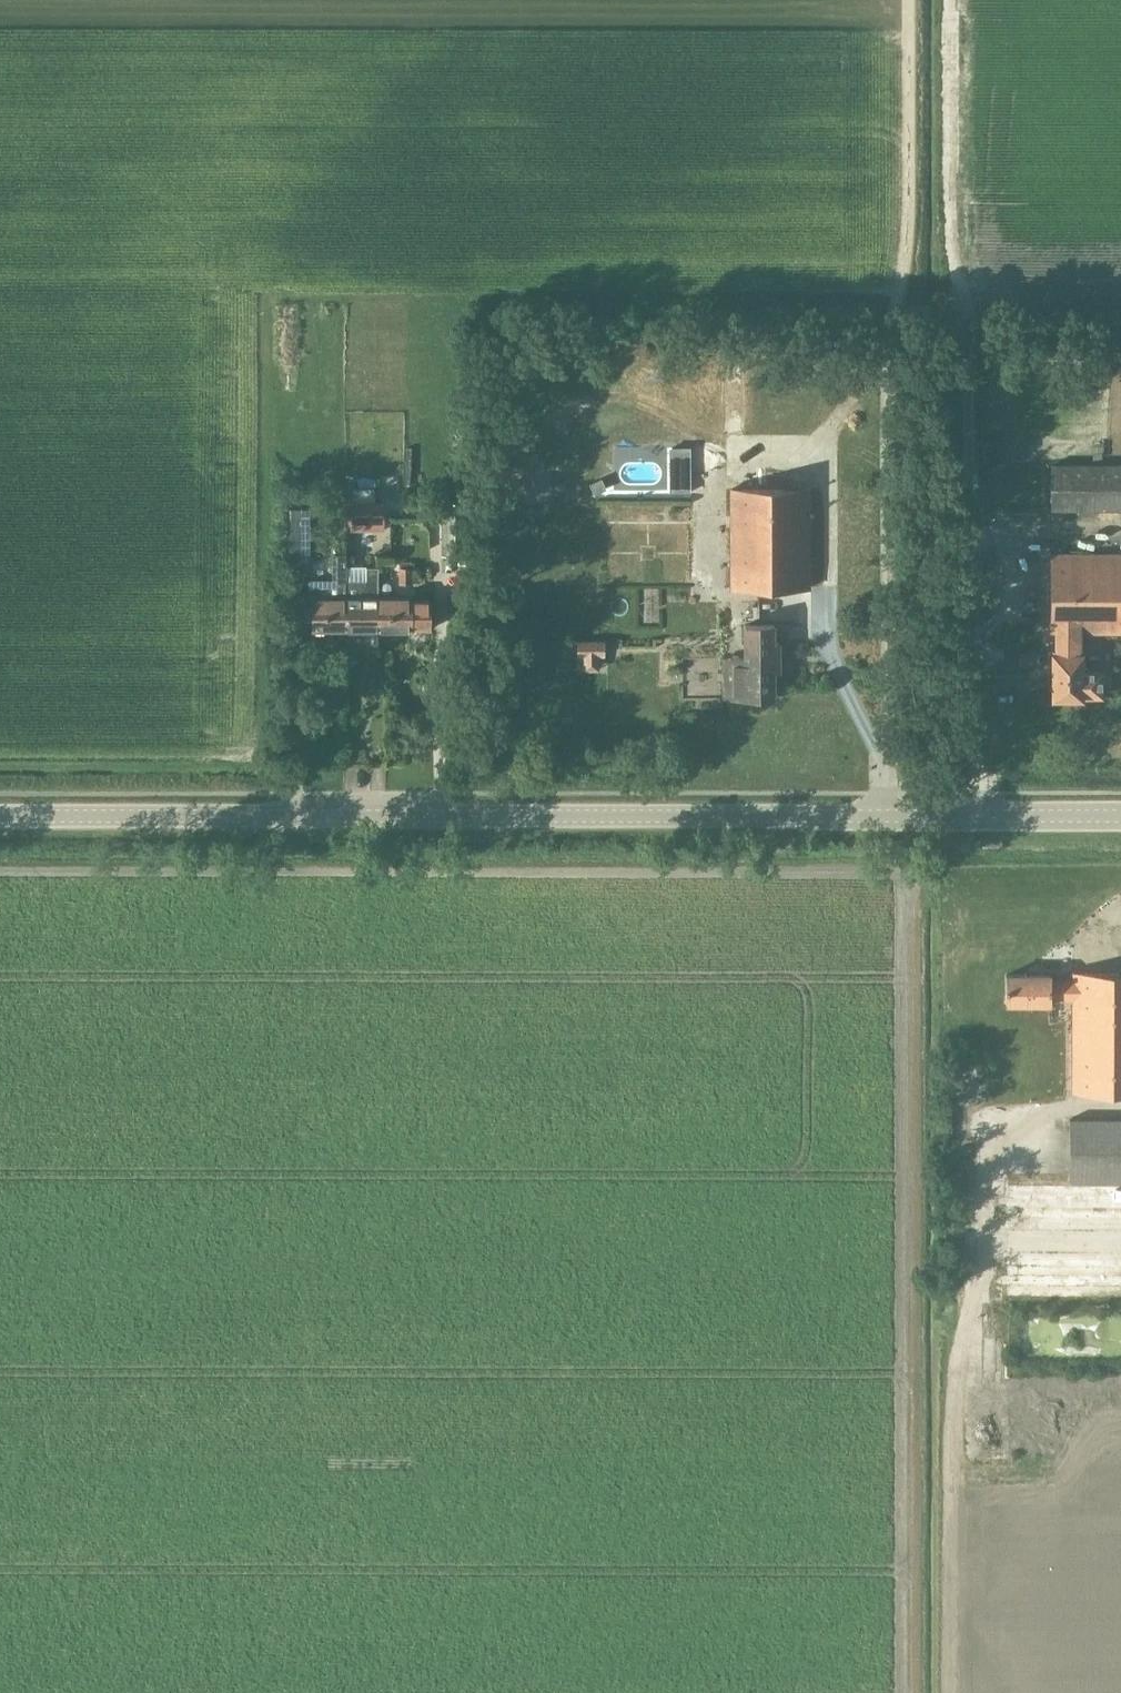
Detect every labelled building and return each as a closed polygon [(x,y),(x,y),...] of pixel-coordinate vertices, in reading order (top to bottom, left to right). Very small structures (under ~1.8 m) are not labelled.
[(1050,463),(1050,510),(1120,511),(1120,464),(1050,463)] [(731,587),(810,587),(810,488),(731,488),(731,587)] [(441,500),(441,554),(465,554),(466,500),(441,500)] [(347,525),(384,524),(383,501),(347,502),(347,525)] [(625,514),(624,526),(661,527),(661,515),(625,514)] [(346,630),(347,580),(347,553),(335,553),(335,580),(309,580),(309,596),(313,596),(313,630),(346,630)] [(1120,632),(1120,553),(1050,553),(1051,632),(1057,632),(1057,654),(1055,654),(1055,697),(1082,697),(1082,695),(1102,695),(1102,670),(1082,670),(1082,653),(1079,653),(1079,632),(1120,632)] [(379,631),(379,597),(379,567),(367,567),(367,580),(347,580),(346,630),(379,631)] [(411,567),(398,567),(399,583),(412,583),(411,567)] [(379,597),(379,631),(412,631),(412,629),(431,629),(431,599),(412,599),(412,597),(379,597)] [(780,642),(775,642),(775,624),(746,623),(745,657),(722,656),(721,697),(774,698),(774,670),(780,670),(780,642)] [(1073,972),(1073,979),(1051,979),(1051,974),(1006,974),(1006,1003),(1051,1003),(1051,999),(1072,999),(1072,1090),(1120,1091),(1120,972),(1073,972)] [(1068,1117),(1067,1182),(1120,1182),(1120,1118),(1068,1117)] [(1071,1191),(1018,1189),(1017,1201),(1003,1201),(1002,1238),(1050,1240),(1051,1222),(1070,1222),(1071,1202),(1110,1204),(1110,1187),(1071,1185),(1071,1191)] [(1008,1245),(1007,1299),(1120,1301),(1120,1247),(1008,1245)]
